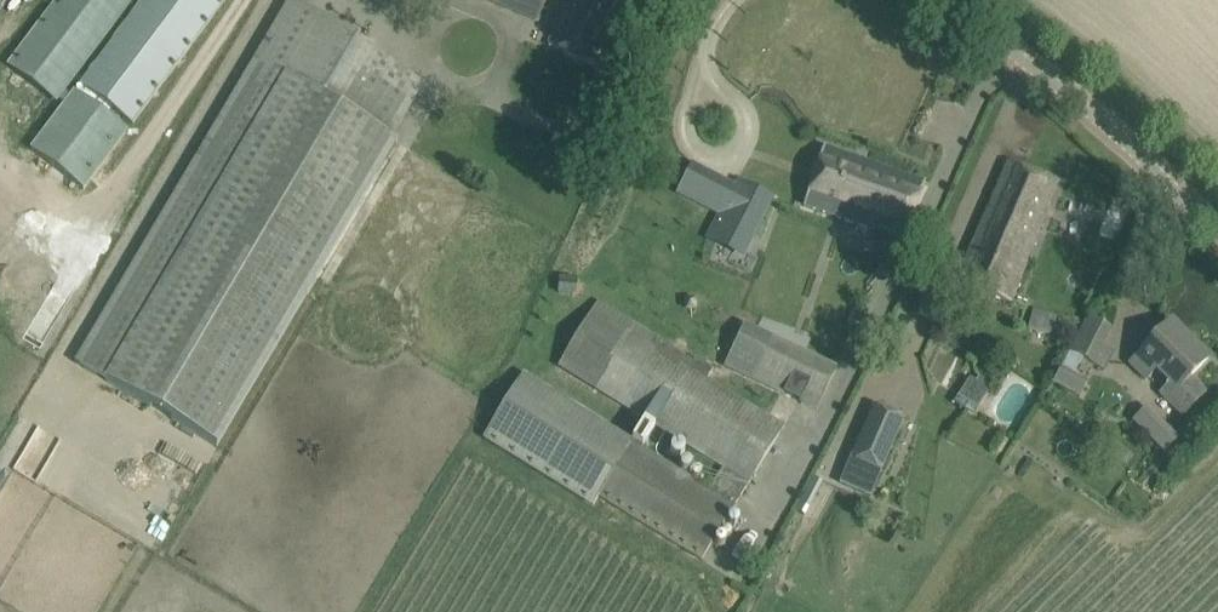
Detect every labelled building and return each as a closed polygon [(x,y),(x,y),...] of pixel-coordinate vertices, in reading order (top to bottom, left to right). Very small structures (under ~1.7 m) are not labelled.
[(11,68),(57,101),(58,99),(64,103),(30,149),(85,190),(129,130),(82,96),(86,90),(133,125),(227,0),(143,0),(79,85),(80,86),(76,91),(74,90),(70,96),(64,92),(130,0),(61,0),(11,68)] [(400,142),(393,138),(424,85),(356,45),(359,40),(292,0),(288,0),(75,361),(220,446),(400,142)] [(549,0),(482,0),(539,24),(549,0)] [(548,46),(606,72),(638,0),(569,0),(548,46)] [(916,206),(924,183),(825,148),(804,206),(874,231),(875,227),(903,237),(916,206)] [(1007,163),(998,185),(956,283),(1012,305),(1057,183),(1007,163)] [(735,186),(725,205),(759,222),(772,198),(738,181),(735,186)] [(749,485),(783,423),(709,377),(714,371),(694,358),(692,362),(598,304),(559,367),(645,420),(633,441),(525,372),(482,439),(589,508),(597,495),(702,563),(734,506),(748,484),(749,485)] [(1033,309),(1027,330),(1050,336),(1054,320),(1056,315),(1033,309)] [(1111,329),(1088,318),(1069,355),(1083,361),(1093,366),(1111,329)] [(1145,380),(1156,368),(1171,383),(1160,394),(1182,416),(1206,392),(1191,377),(1209,358),(1194,344),(1190,349),(1168,327),(1173,323),(1172,322),(1130,365),(1145,380)] [(744,324),(723,369),(751,382),(818,412),(838,367),(772,337),(744,324)] [(1063,368),(1052,387),(1080,401),(1089,383),(1075,376),(1083,361),(1069,355),(1063,368)] [(968,375),(952,403),(972,415),(988,387),(968,375)] [(904,418),(874,405),(841,482),(871,495),(904,418)] [(1161,421),(1146,435),(1164,453),(1179,439),(1161,421)]
